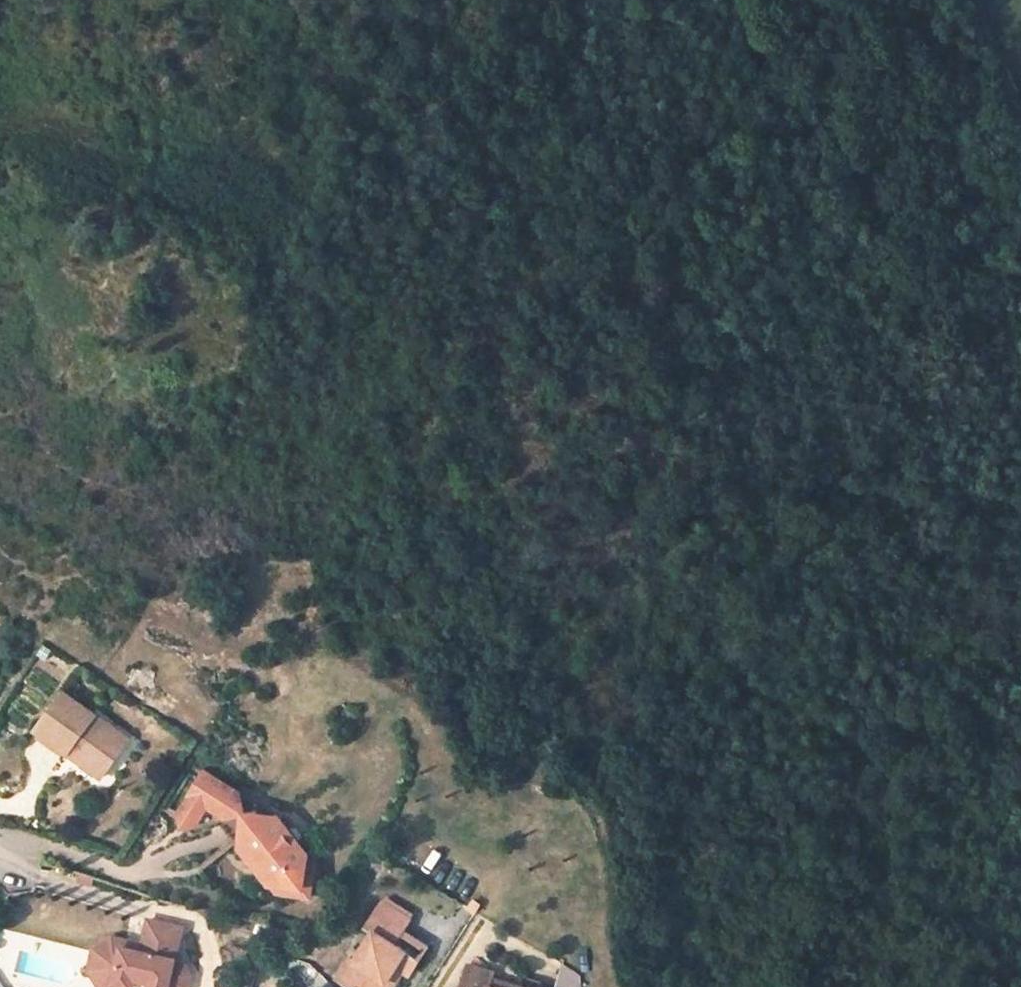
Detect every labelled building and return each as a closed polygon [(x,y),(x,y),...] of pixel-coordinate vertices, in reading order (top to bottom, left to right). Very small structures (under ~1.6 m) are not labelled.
[(64,693),(38,730),(67,752),(70,747),(80,754),(77,759),(101,777),(128,739),(64,693)] [(70,747),(67,752),(77,759),(80,754),(70,747)] [(242,784),(208,763),(180,806),(200,820),(210,804),(225,812),(242,784)] [(247,832),(246,841),(274,878),(283,871),(286,875),(284,890),(311,894),(314,868),(300,867),(296,861),(305,855),(285,828),(292,824),(284,812),(277,817),(270,815),(247,832)] [(349,957),(336,979),(349,986),(384,986),(397,966),(405,972),(411,975),(420,959),(395,944),(404,930),(410,919),(381,901),(366,927),(372,932),(354,960),(349,957)] [(146,948),(120,940),(106,948),(101,963),(108,977),(134,984),(136,975),(154,980),(152,986),(190,986),(194,974),(187,960),(180,958),(190,926),(156,916),(148,941),(146,948)] [(429,945),(404,930),(395,944),(420,959),(429,945)] [(116,986),(152,986),(154,980),(136,975),(134,984),(108,977),(101,963),(106,948),(120,940),(146,948),(148,941),(119,932),(99,943),(94,961),(93,964),(103,983),(116,986)] [(397,966),(384,986),(395,986),(405,972),(397,966)] [(471,966),(464,986),(493,986),(490,986),(492,977),(494,973),(471,966)] [(490,986),(493,986),(523,986),(492,977),(490,986)]
